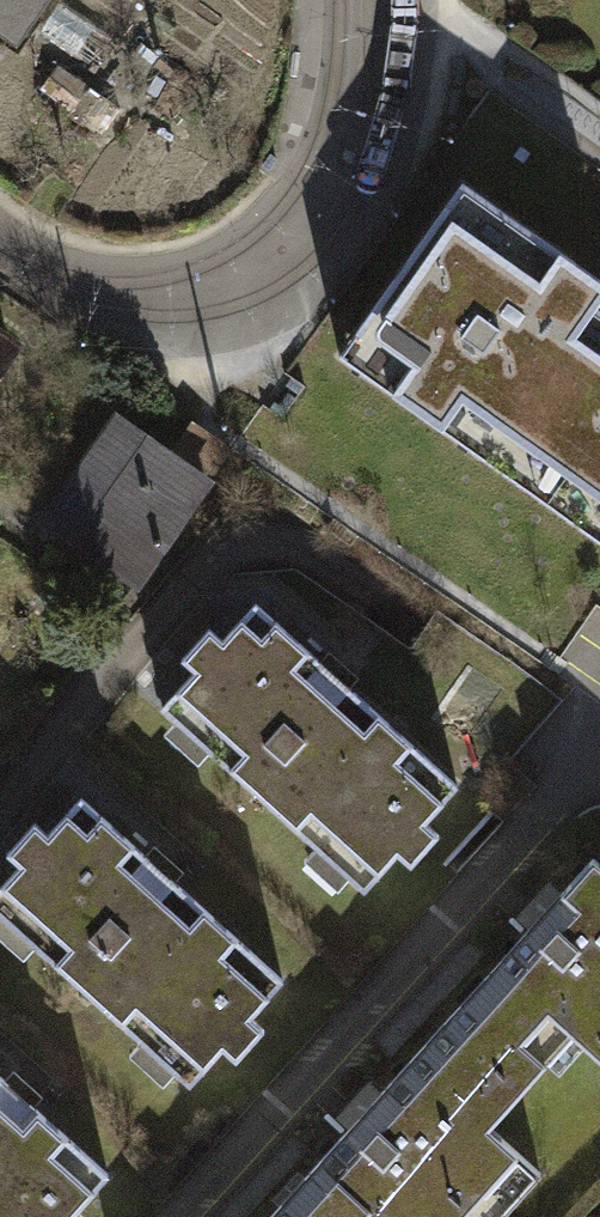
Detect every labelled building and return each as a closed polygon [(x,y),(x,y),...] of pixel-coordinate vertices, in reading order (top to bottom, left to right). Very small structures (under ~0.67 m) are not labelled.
[(14,38),(40,0),(0,0),(0,29),(14,38)] [(461,182),(338,356),(546,502),(599,426),(599,309),(597,307),(599,304),(599,280),(598,278),(461,182)] [(0,340),(0,361),(10,347),(0,340)] [(171,456),(116,419),(46,518),(137,581),(229,447),(194,423),(171,456)] [(546,502),(599,541),(599,426),(546,502)] [(349,876),(364,890),(398,853),(411,865),(439,834),(425,821),(458,785),(347,685),(355,677),(330,654),(322,663),(255,603),(223,639),(209,627),(181,658),(195,670),(161,707),(176,721),(187,708),(220,738),(209,750),(316,847),(327,834),(360,864),(349,876)] [(81,797),(48,834),(35,822),(7,852),(20,865),(0,887),(0,913),(2,914),(13,902),(46,932),(35,944),(142,1041),(153,1029),(186,1058),(174,1071),(189,1084),(222,1047),(235,1059),(263,1028),(249,1015),(282,980),(172,880),(180,871),(155,848),(147,857),(81,797)] [(558,1016),(558,1020),(599,1058),(599,863),(594,858),(499,963),(558,1016)] [(378,1216),(478,1216),(492,1201),(505,1212),(540,1173),(488,1125),(545,1061),(532,1049),(558,1020),(558,1016),(499,963),(319,1162),(378,1216)] [(108,1174),(31,1104),(38,1096),(14,1073),(6,1082),(0,1076),(0,1216),(83,1216),(75,1210),(108,1174)] [(319,1162),(269,1216),(378,1216),(319,1162)]
